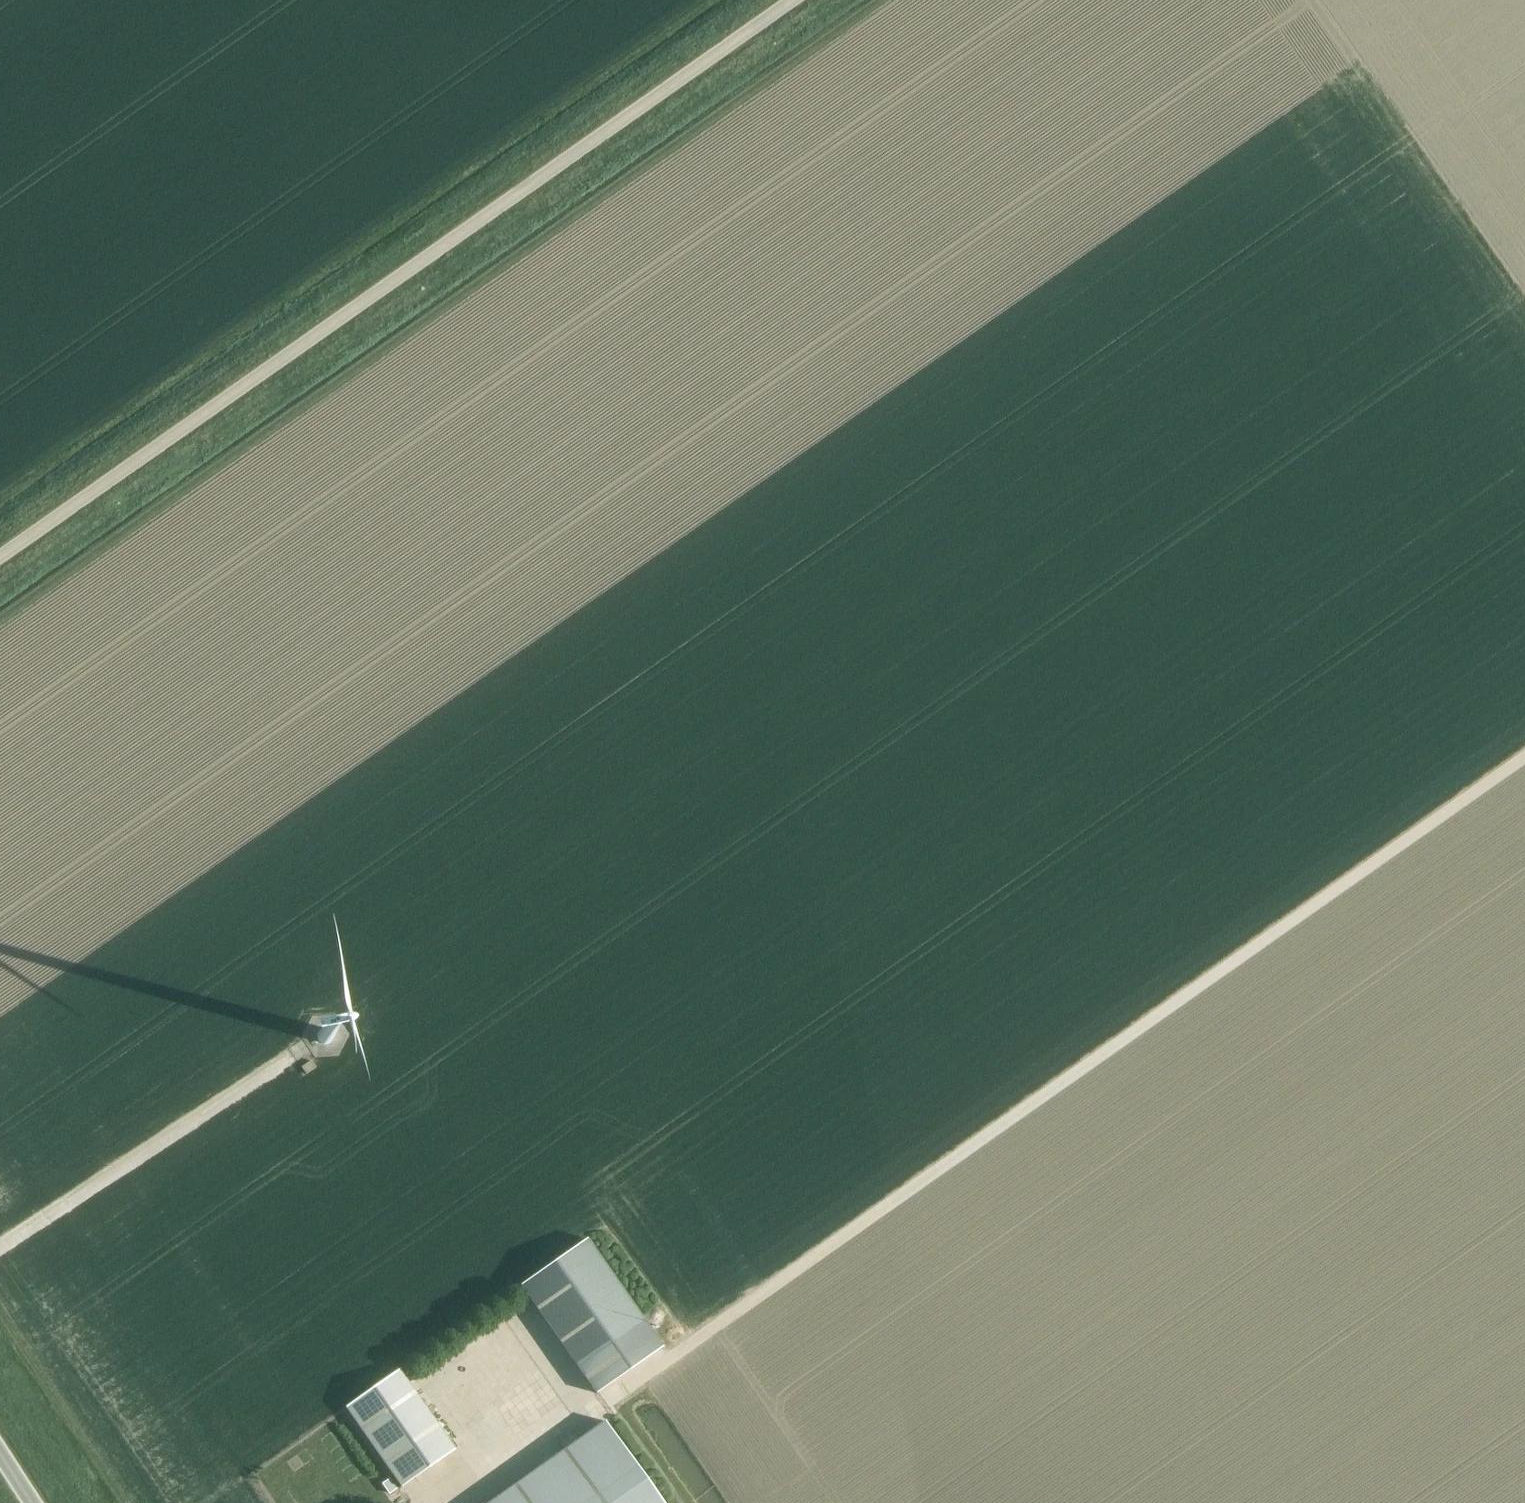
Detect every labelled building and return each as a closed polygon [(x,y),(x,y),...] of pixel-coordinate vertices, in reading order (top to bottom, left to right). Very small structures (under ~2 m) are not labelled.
[(521,1285),(597,1394),(663,1348),(587,1239),(521,1285)] [(455,1450),(399,1370),(346,1407),(402,1487),(455,1450)] [(535,1416),(469,1467),(481,1482),(548,1432),(535,1416)] [(605,1422),(490,1502),(663,1502),(605,1422)] [(396,1490),(389,1480),(382,1485),(389,1496),(396,1490)]
